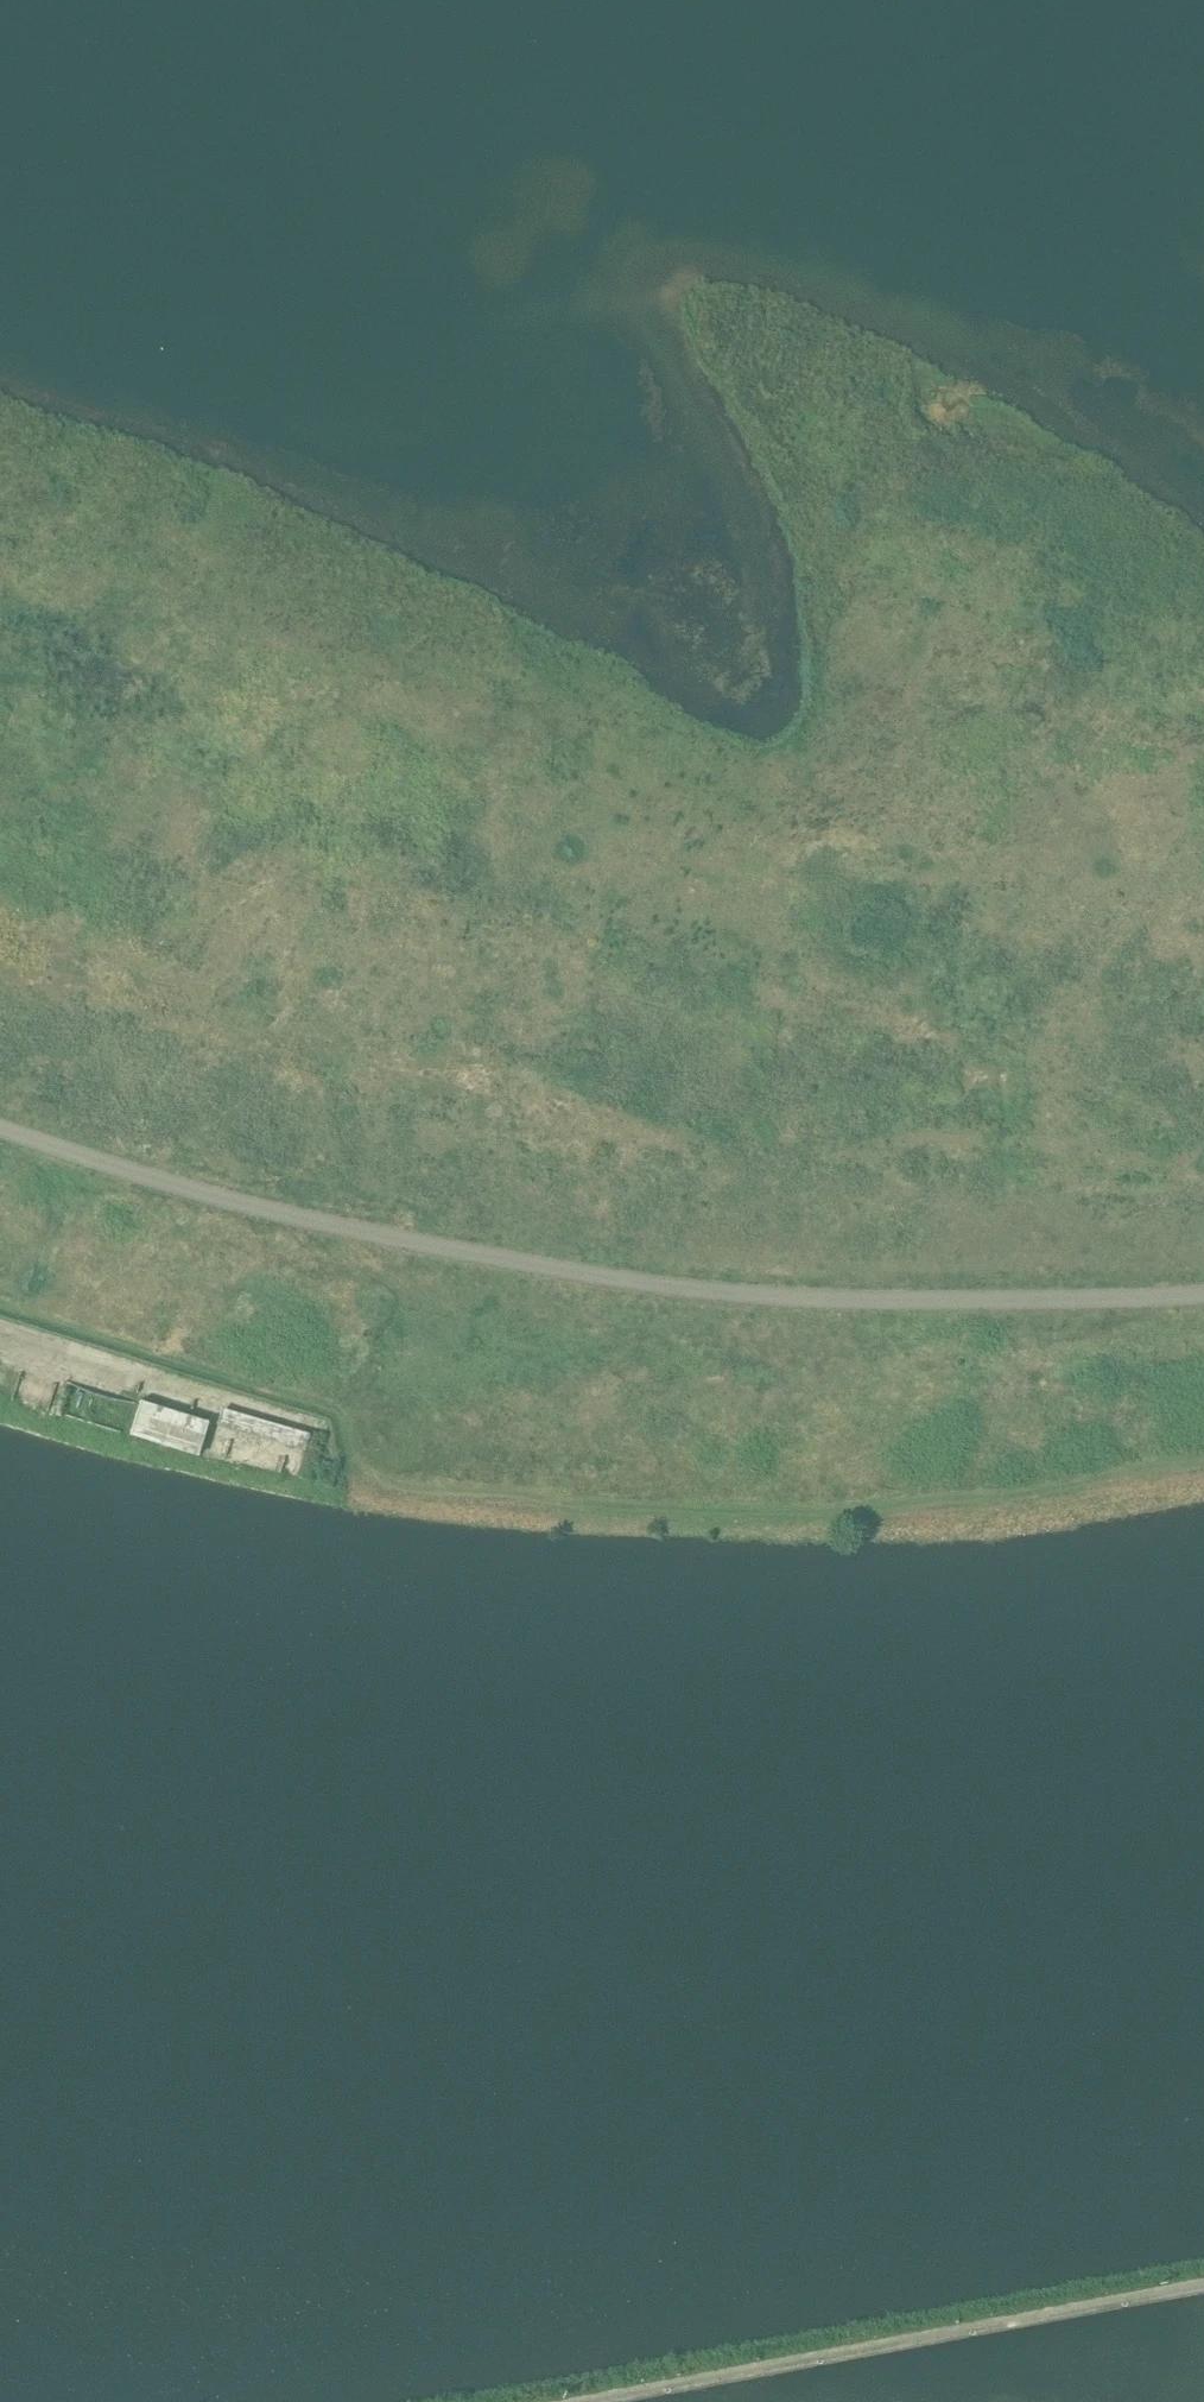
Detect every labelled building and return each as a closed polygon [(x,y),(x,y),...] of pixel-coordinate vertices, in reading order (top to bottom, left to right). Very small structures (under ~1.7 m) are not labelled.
[(61,1384),(0,1364),(0,1391),(53,1408),(61,1384)] [(141,1402),(130,1437),(198,1458),(208,1423),(141,1402)] [(221,1411),(217,1429),(315,1452),(319,1434),(221,1411)]
